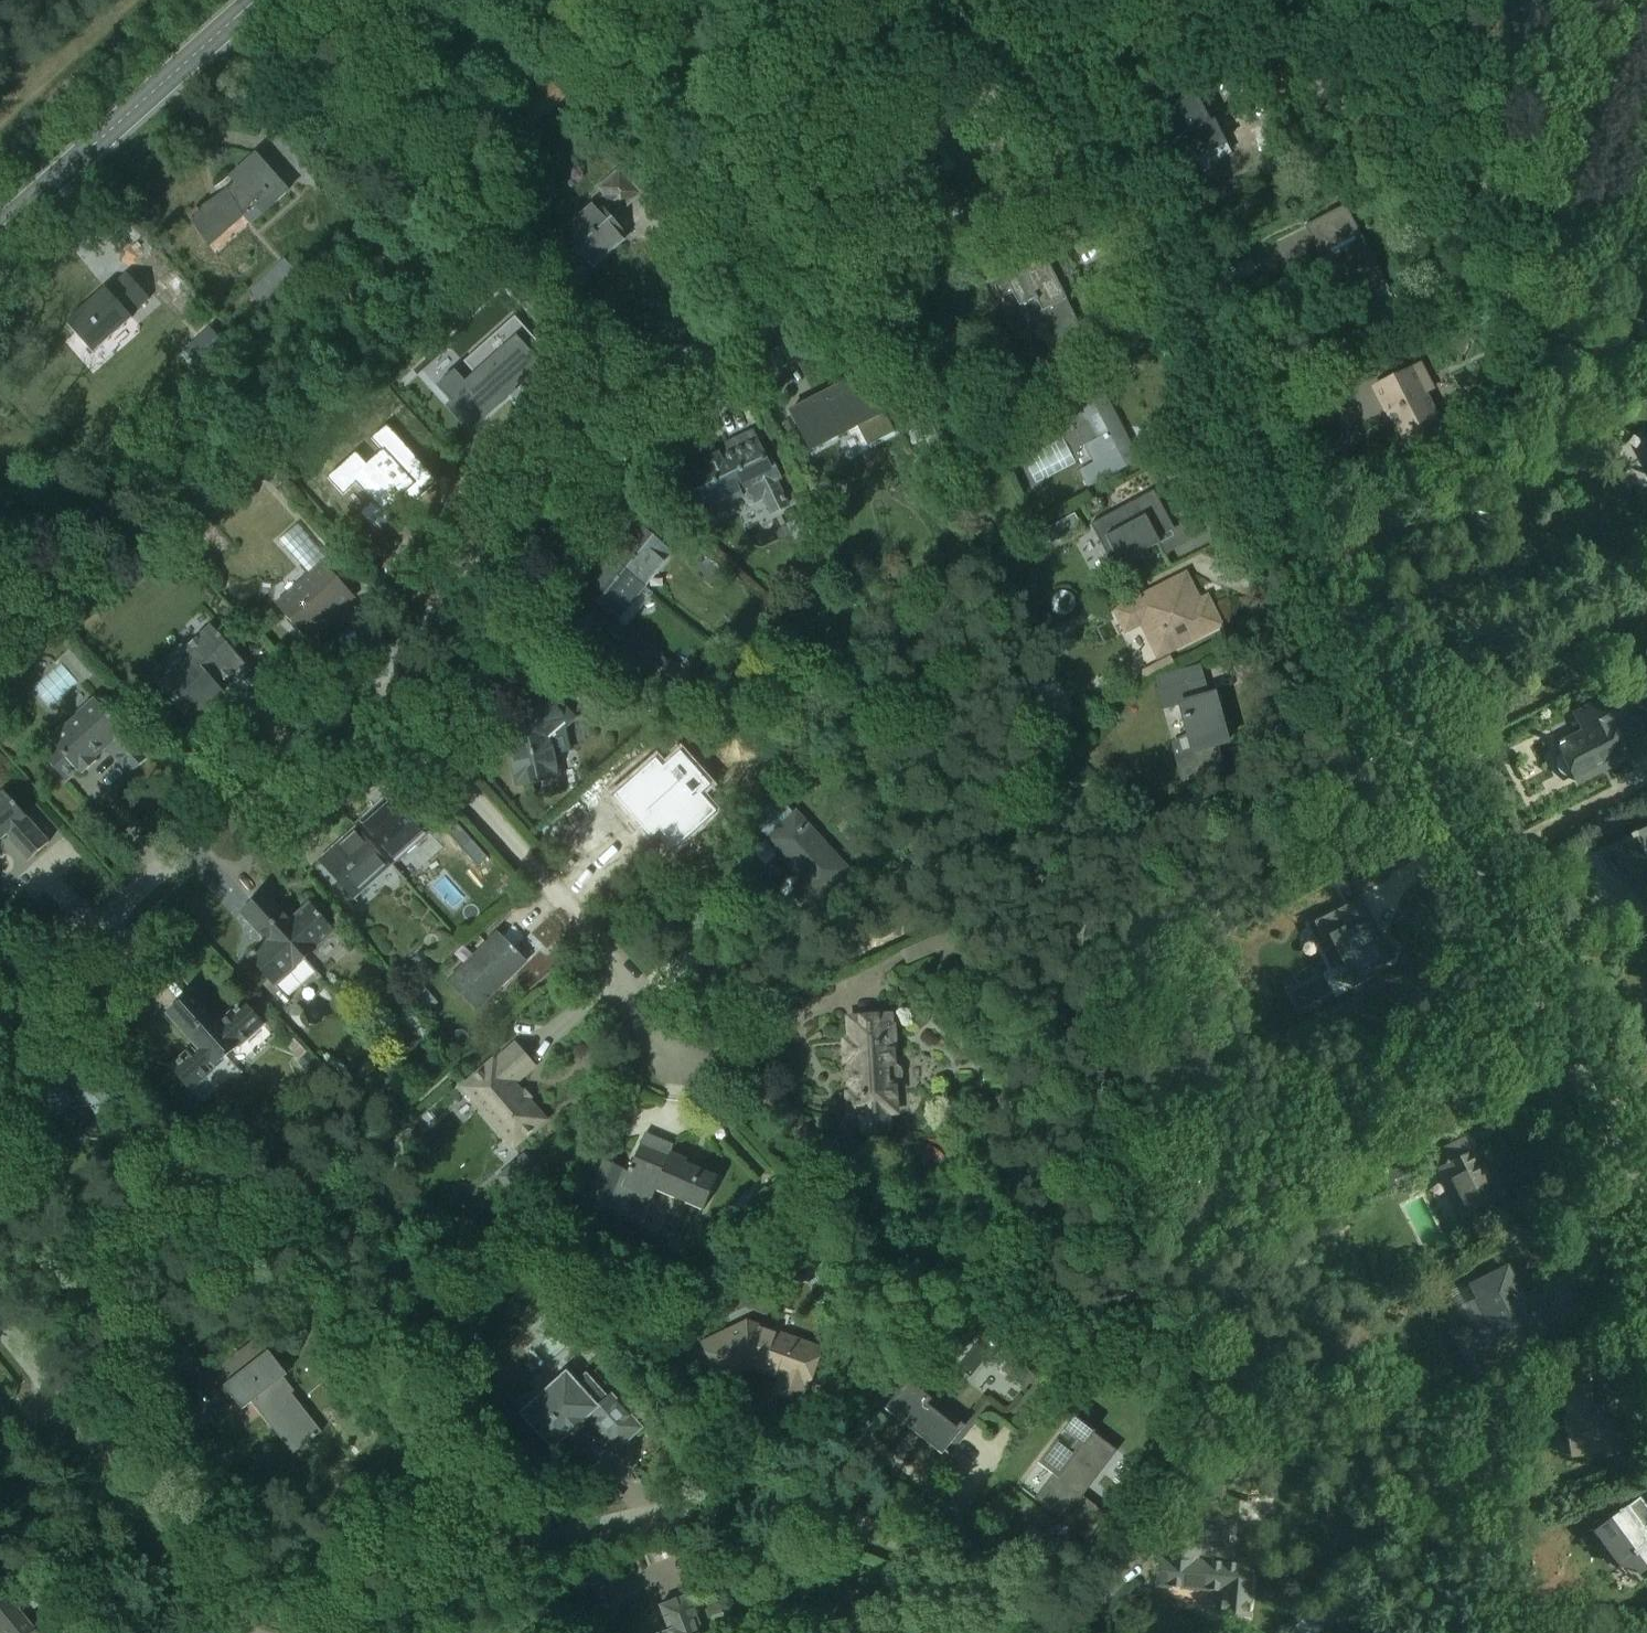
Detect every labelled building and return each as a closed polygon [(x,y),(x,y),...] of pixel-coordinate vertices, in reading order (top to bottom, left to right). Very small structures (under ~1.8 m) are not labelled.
[(1179,155),(1212,138),(1188,92),(1155,109),(1179,155)] [(214,247),(289,184),(260,151),(186,213),(214,247)] [(590,270),(631,234),(601,199),(559,234),(590,270)] [(1347,312),(1392,289),(1346,202),(1302,225),(1347,312)] [(1066,350),(1091,337),(1048,253),(993,281),(1011,316),(1022,310),(1031,327),(1049,317),(1066,350)] [(51,325),(85,360),(155,291),(120,256),(51,325)] [(1404,450),(1454,427),(1423,361),(1373,384),(1404,450)] [(845,460),(894,434),(861,371),(793,407),(815,449),(834,439),(845,460)] [(1086,485),(1141,454),(1097,375),(1070,390),(1088,423),(1075,430),(1092,460),(1077,469),(1086,485)] [(365,522),(393,504),(384,490),(403,478),(383,447),(385,446),(370,423),(321,456),(365,522)] [(769,515),(786,507),(775,482),(784,478),(762,428),(682,463),(705,514),(747,495),(750,502),(761,497),(769,515)] [(1109,563),(1177,528),(1155,485),(1087,520),(1109,563)] [(264,517),(301,558),(320,542),(284,500),(264,517)] [(651,582),(678,552),(642,519),(614,549),(651,582)] [(651,582),(614,549),(585,581),(621,614),(651,582)] [(307,637),(357,592),(326,558),(277,604),(307,637)] [(1159,660),(1224,628),(1206,592),(1202,595),(1189,569),(1112,606),(1127,636),(1143,628),(1159,660)] [(192,717),(251,664),(216,626),(157,678),(192,717)] [(1125,647),(1132,659),(1150,647),(1142,636),(1125,647)] [(505,730),(513,784),(566,775),(558,727),(578,722),(549,681),(531,727),(505,730)] [(1194,751),(1238,740),(1224,685),(1181,695),(1194,751)] [(130,774),(152,755),(101,697),(54,737),(61,745),(47,758),(66,780),(105,746),(130,774)] [(1569,789),(1637,756),(1610,698),(1541,730),(1569,789)] [(51,840),(5,787),(0,791),(0,841),(7,835),(28,860),(51,840)] [(391,860),(430,827),(401,793),(362,825),(391,860)] [(808,907),(853,867),(799,806),(754,846),(808,907)] [(391,860),(362,825),(321,860),(351,894),(391,860)] [(1617,843),(1646,903),(1646,828),(1617,843)] [(308,956),(337,931),(311,900),(297,912),(273,884),(257,897),(308,956)] [(308,956),(257,897),(240,912),(264,939),(248,952),(276,984),(308,956)] [(1333,973),(1386,954),(1368,903),(1315,922),(1333,973)] [(477,1006),(533,959),(506,926),(449,974),(477,1006)] [(233,1055),(268,1025),(247,1001),(226,1019),(197,987),(184,998),(233,1055)] [(233,1055),(184,998),(168,1012),(194,1042),(169,1065),(192,1091),(233,1055)] [(850,1041),(845,1041),(846,1058),(851,1058),(852,1067),(848,1071),(849,1081),(853,1085),(853,1094),(848,1094),(849,1111),(854,1111),(855,1114),(863,1113),(864,1131),(893,1129),(892,1116),(900,1116),(897,1082),(899,1081),(901,1079),(902,1076),(902,1072),(901,1068),(898,1065),(896,1061),(898,1060),(896,1022),(894,1022),(894,1016),(849,1019),(850,1041)] [(570,1099),(513,1034),(457,1084),(514,1148),(570,1099)] [(94,1113),(113,1096),(69,1045),(25,1083),(54,1116),(79,1095),(94,1113)] [(1470,1220),(1508,1200),(1473,1131),(1434,1152),(1470,1220)] [(696,1238),(721,1175),(622,1136),(597,1199),(696,1238)] [(1493,1366),(1563,1331),(1541,1288),(1527,1295),(1512,1263),(1456,1291),(1493,1366)] [(772,1394),(805,1404),(826,1346),(741,1316),(703,1342),(718,1379),(752,1367),(778,1377),(772,1394)] [(994,1355),(1014,1369),(1023,1356),(1003,1342),(994,1355)] [(331,1424),(270,1347),(224,1383),(285,1460),(331,1424)] [(621,1451),(647,1426),(582,1358),(521,1416),(555,1452),(590,1418),(621,1451)] [(890,1406),(946,1452),(967,1426),(911,1381),(890,1406)] [(1566,1387),(1573,1458),(1622,1453),(1617,1404),(1599,1406),(1597,1384),(1566,1387)] [(1035,1500),(1065,1523),(1122,1449),(1073,1412),(1036,1460),(1054,1474),(1035,1500)] [(1646,1571),(1646,1522),(1635,1505),(1597,1530),(1632,1581),(1646,1571)] [(1218,1613),(1256,1616),(1260,1564),(1204,1559),(1206,1532),(1163,1528),(1158,1588),(1220,1593),(1218,1613)] [(687,1574),(651,1584),(660,1618),(631,1626),(633,1632),(703,1632),(687,1574)] [(9,1596),(0,1605),(0,1632),(45,1632),(9,1596)]
